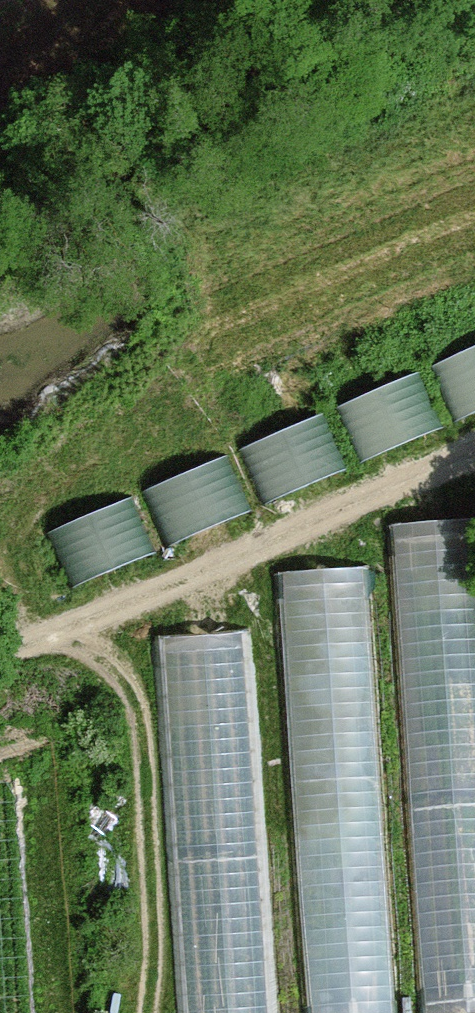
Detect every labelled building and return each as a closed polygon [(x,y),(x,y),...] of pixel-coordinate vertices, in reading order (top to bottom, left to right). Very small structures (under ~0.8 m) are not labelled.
[(353,400),(377,454),(474,410),(474,344),(353,400)] [(259,433),(276,489),(354,466),(337,409),(259,433)] [(160,479),(183,535),(261,504),(238,447),(160,479)] [(141,490),(61,520),(83,576),(162,545),(141,490)] [(408,494),(435,1012),(474,1012),(474,491),(408,494)] [(380,563),(296,564),(298,675),(382,673),(380,563)] [(265,600),(176,603),(190,1012),(279,1012),(265,600)]
